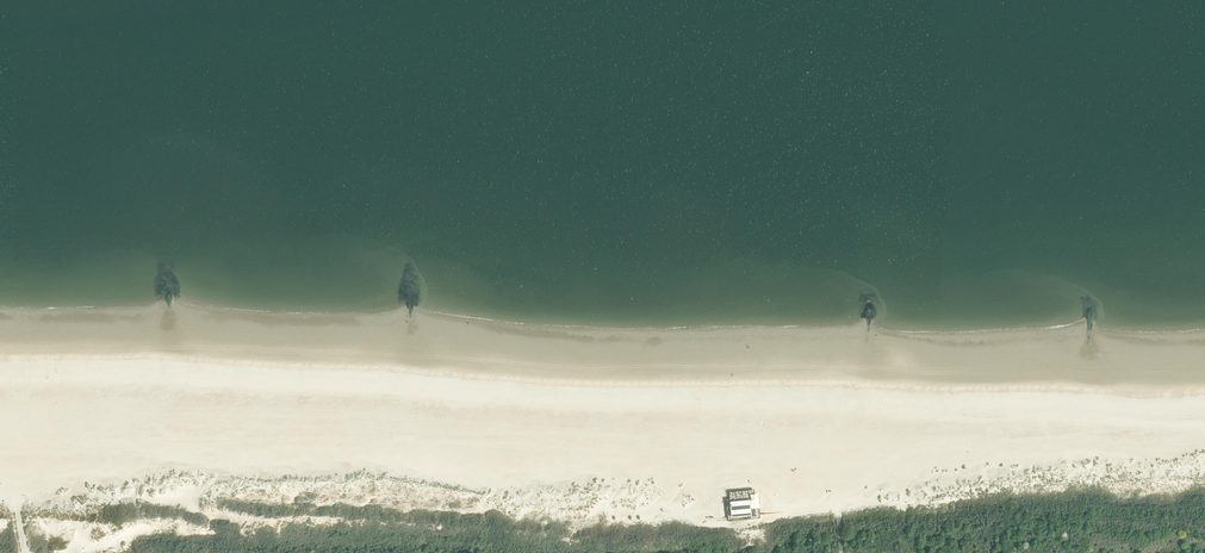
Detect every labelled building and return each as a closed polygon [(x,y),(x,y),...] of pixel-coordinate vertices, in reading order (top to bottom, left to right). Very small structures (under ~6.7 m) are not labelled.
[(730,501),(732,516),(739,515),(738,509),(748,508),(748,500),(730,501)]
